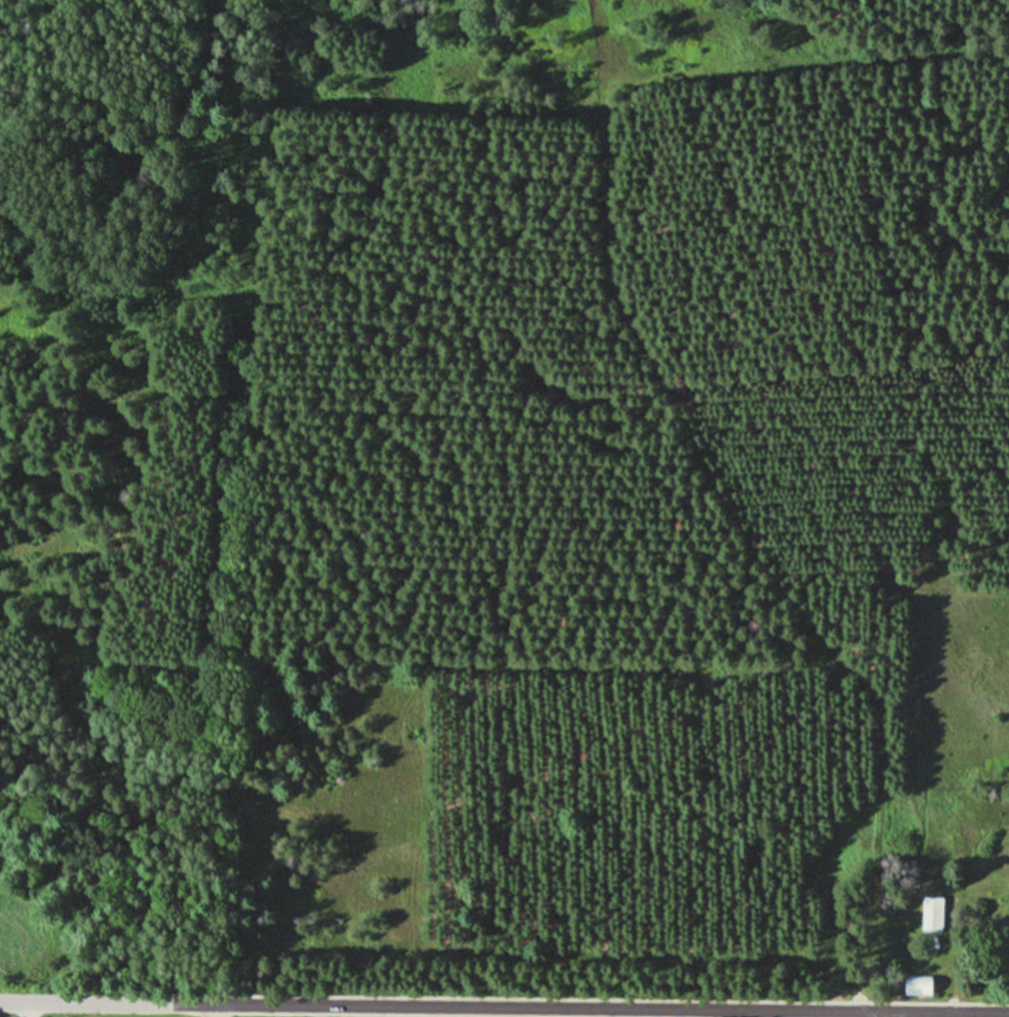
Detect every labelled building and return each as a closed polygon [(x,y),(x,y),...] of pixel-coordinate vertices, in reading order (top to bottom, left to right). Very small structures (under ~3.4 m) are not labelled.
[(940,898),(920,898),(920,933),(940,933),(940,898)] [(929,995),(929,977),(901,977),(901,996),(929,995)]
